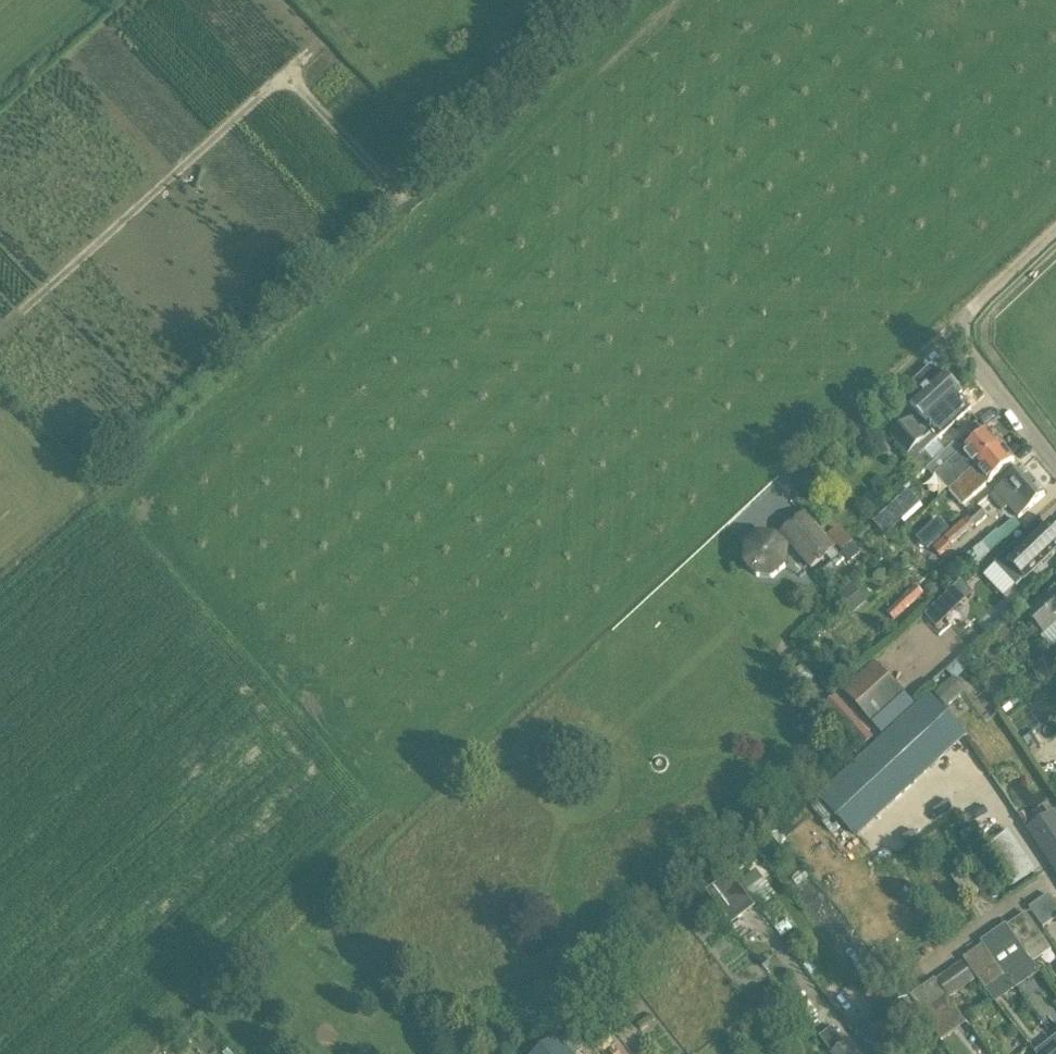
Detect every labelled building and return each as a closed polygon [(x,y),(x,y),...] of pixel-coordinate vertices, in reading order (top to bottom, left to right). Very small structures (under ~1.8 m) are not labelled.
[(942,376),(933,366),(913,384),(922,394),(910,405),(927,424),(922,429),(911,417),(891,437),(907,454),(933,430),(928,425),(959,397),(963,394),(944,374),(942,376)] [(922,474),(927,470),(936,460),(927,451),(971,410),(959,397),(928,425),(933,430),(907,454),(908,456),(906,458),(922,474)] [(936,476),(950,491),(959,483),(1001,445),(988,430),(967,448),(960,440),(936,460),(927,470),(934,477),(936,476)] [(950,491),(963,507),(1016,461),(1001,445),(959,483),(950,491)] [(1019,519),(1044,497),(1045,496),(1022,469),(990,497),(1003,512),(1008,507),(1019,519)] [(909,492),(874,524),(887,538),(921,506),(909,492)] [(980,509),(934,550),(940,557),(952,546),(951,546),(974,525),(976,527),(988,517),(980,509)] [(834,548),(805,515),(783,535),(785,538),(780,543),(777,539),(760,538),(748,549),(747,565),(758,578),(773,579),(786,569),(787,552),(786,550),(792,545),(812,568),(834,548)] [(939,519),(917,539),(928,551),(950,531),(939,519)] [(968,557),(976,567),(1006,541),(1007,543),(1024,528),(1015,519),(999,533),(998,531),(979,548),(978,548),(968,557)] [(996,564),(1017,586),(1055,549),(1055,530),(1051,524),(1045,530),(1039,524),(996,564)] [(841,531),(831,540),(843,552),(852,543),(841,531)] [(843,552),(840,554),(848,562),(859,551),(852,543),(843,552)] [(962,581),(926,616),(938,629),(974,593),(962,581)] [(851,586),(838,598),(852,614),(865,603),(851,586)] [(1026,614),(1045,635),(1055,625),(1055,586),(1026,614)] [(921,602),(925,598),(923,595),(916,587),(888,613),(895,620),(918,599),(921,602)] [(873,725),(906,695),(876,662),(843,692),(873,725)] [(936,694),(935,695),(936,695),(946,707),(965,691),(954,678),(936,694)] [(920,704),(821,796),(859,837),(957,744),(967,735),(930,695),(920,704)] [(836,695),(824,706),(862,749),(874,738),(836,695)] [(1015,696),(1001,706),(1006,713),(1020,703),(1015,696)] [(1055,813),(1028,831),(1055,874),(1055,815),(1055,813)] [(779,833),(773,838),(780,847),(786,841),(779,833)] [(967,901),(980,892),(963,869),(951,878),(967,901)] [(731,874),(708,892),(732,923),(755,905),(731,874)] [(761,909),(777,896),(764,879),(748,891),(761,909)] [(1055,919),(1055,907),(1048,896),(1029,908),(1043,928),(1055,919)] [(701,922),(715,912),(704,897),(690,908),(701,922)] [(1033,963),(1051,951),(1026,914),(1004,930),(1028,963),(1031,961),(1033,963)] [(1006,978),(1028,963),(1004,930),(983,944),(983,945),(982,946),(1006,978)] [(986,992),(1006,978),(982,946),(963,959),(986,992)] [(976,981),(962,962),(937,981),(936,979),(935,980),(948,998),(950,1000),(976,981)] [(924,1015),(948,998),(935,980),(911,997),(924,1015)] [(908,1000),(892,1011),(906,1030),(921,1019),(908,1000)] [(973,1024),(980,1018),(973,1009),(966,1014),(973,1024)] [(899,1040),(881,1016),(856,1035),(870,1053),(882,1053),(899,1040)] [(600,1023),(584,1035),(593,1046),(596,1050),(597,1050),(597,1051),(603,1052),(609,1047),(610,1040),(612,1038),(609,1034),(600,1023)] [(820,1038),(832,1053),(856,1053),(847,1043),(846,1044),(833,1028),(820,1038)] [(537,1053),(572,1053),(558,1037),(537,1053)] [(1051,1042),(1045,1047),(1051,1053),(1055,1053),(1055,1048),(1051,1042)]
